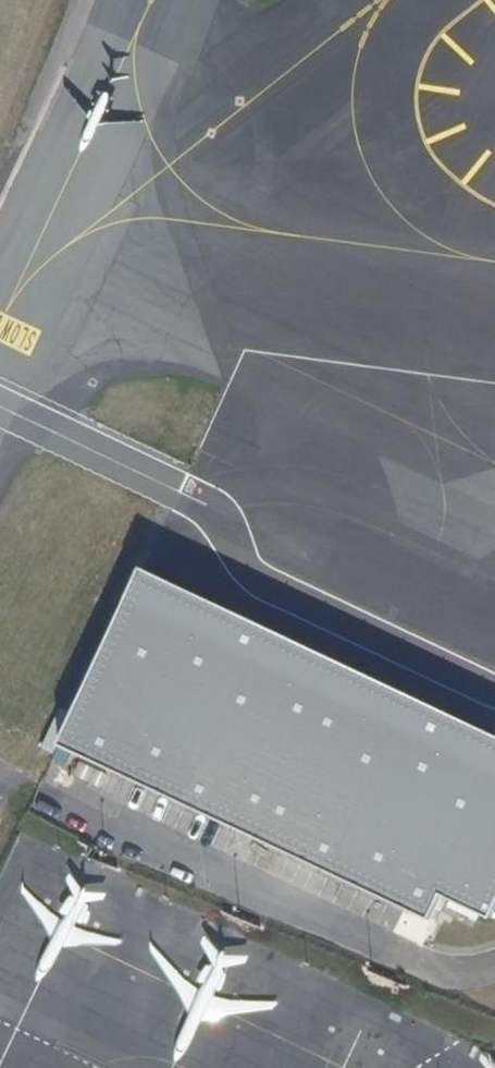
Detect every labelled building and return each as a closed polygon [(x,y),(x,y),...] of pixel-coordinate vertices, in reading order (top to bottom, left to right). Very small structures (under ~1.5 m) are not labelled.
[(132,591),(59,746),(159,794),(235,829),(236,828),(255,837),(255,838),(406,909),(407,907),(431,918),(442,896),(491,920),(494,912),(494,762),(132,591)]
